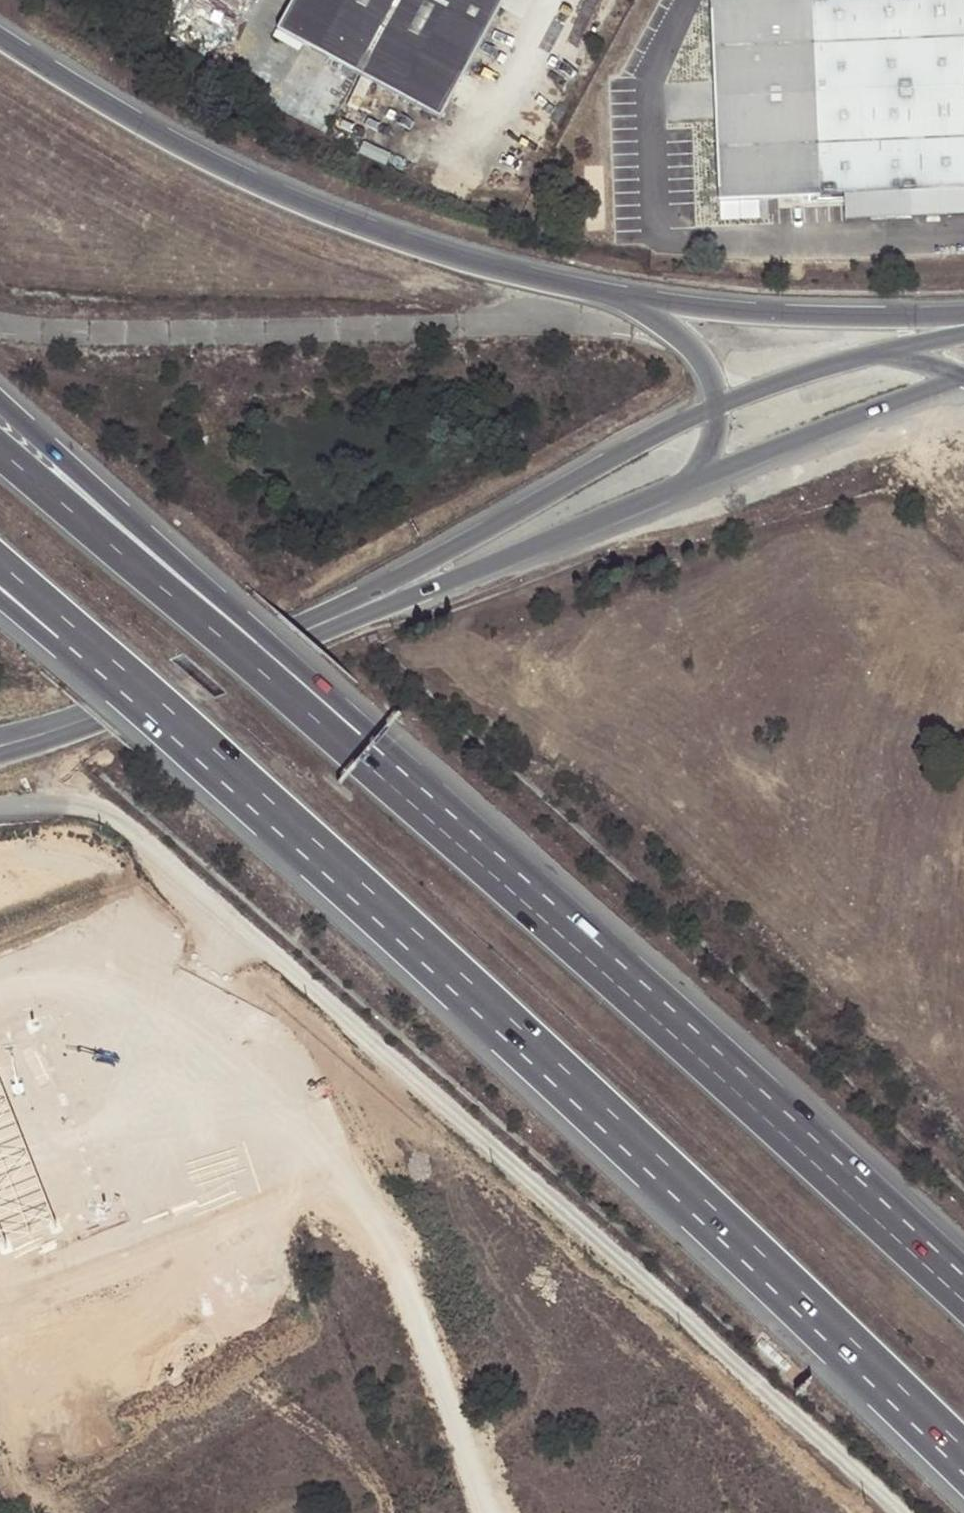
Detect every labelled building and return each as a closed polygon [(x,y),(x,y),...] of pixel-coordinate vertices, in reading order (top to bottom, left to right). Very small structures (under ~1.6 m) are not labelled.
[(278,28),(437,118),(504,0),(293,0),(278,28)] [(732,219),(824,209),(963,195),(963,0),(871,0),(712,17),(732,219)] [(824,209),(826,234),(963,220),(963,195),(824,209)] [(0,1035),(0,1247),(105,1209),(36,1022),(0,1035)]
